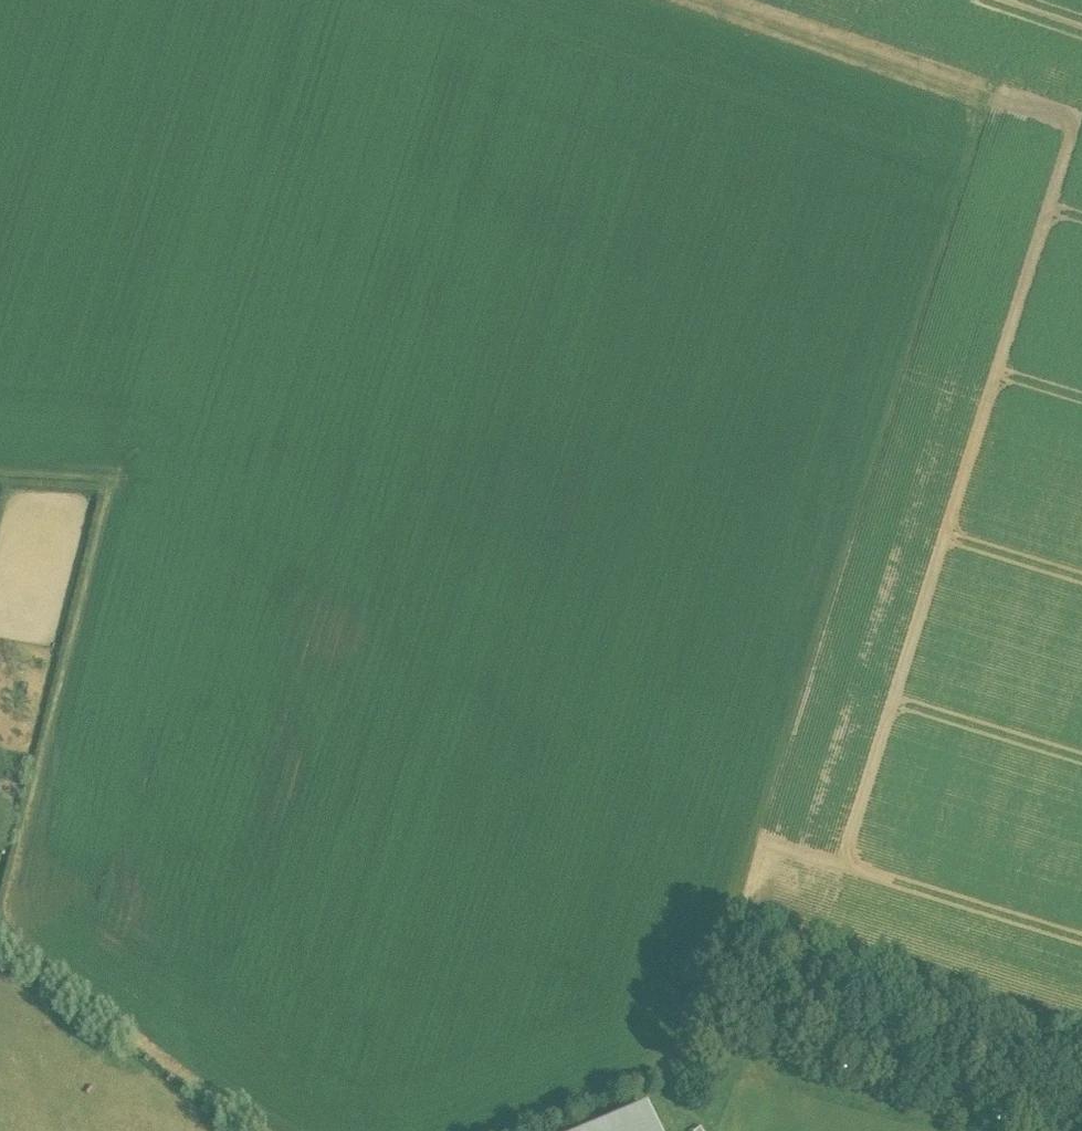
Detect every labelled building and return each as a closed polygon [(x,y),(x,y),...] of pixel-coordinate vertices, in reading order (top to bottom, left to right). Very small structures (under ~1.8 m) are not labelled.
[(647,1107),(591,1130),(657,1130),(647,1107)]
